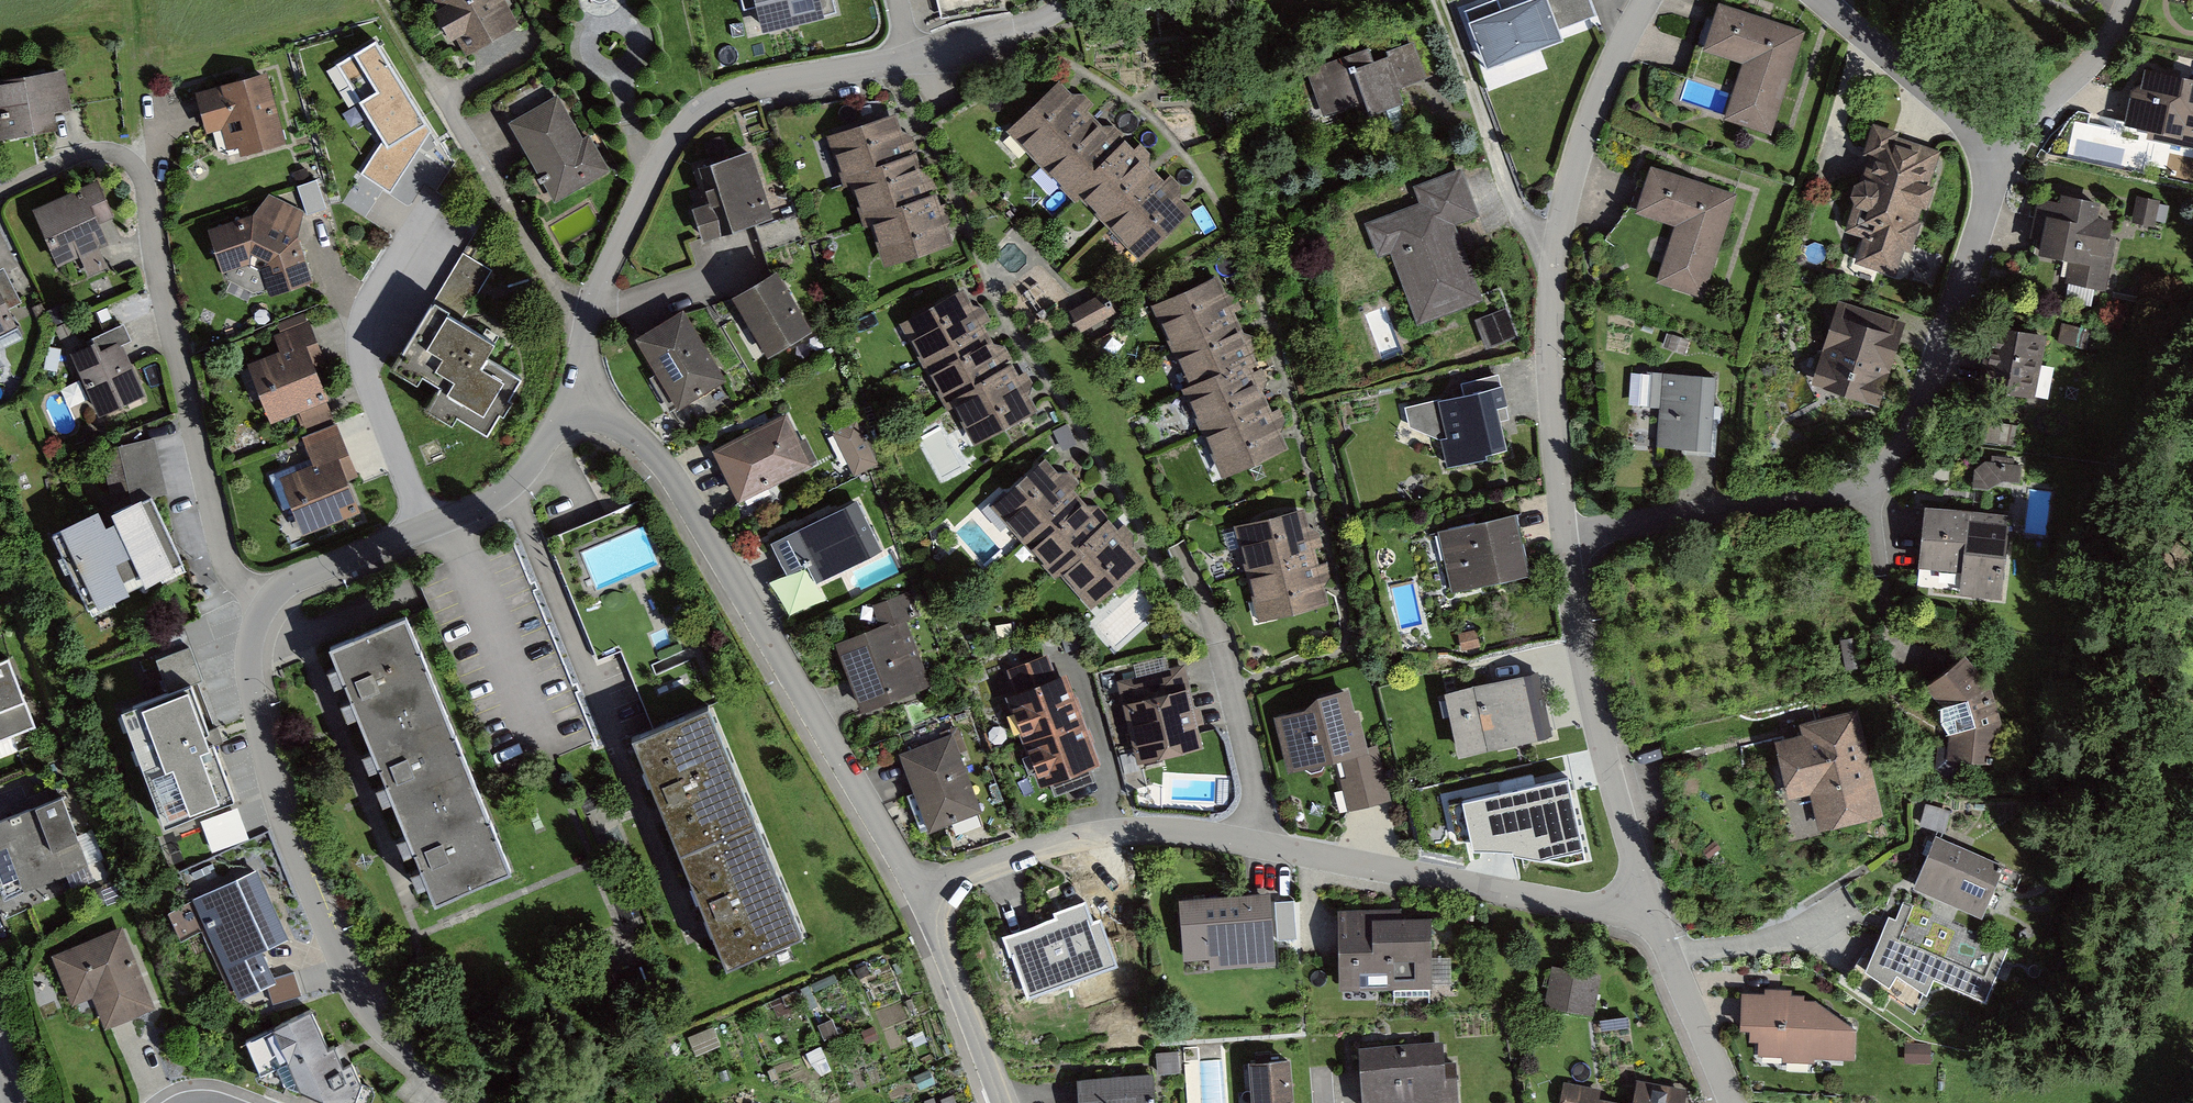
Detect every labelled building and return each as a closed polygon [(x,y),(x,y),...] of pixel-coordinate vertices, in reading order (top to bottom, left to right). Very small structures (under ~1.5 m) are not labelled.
[(432,16),(448,46),(458,41),(465,54),(519,27),(505,0),(433,0),(440,12),(432,16)] [(762,27),(837,9),(835,0),(755,0),(756,4),(762,27)] [(1380,11),(1414,1),(1413,0),(1376,0),(1380,11)] [(1465,12),(1487,70),(1563,42),(1560,32),(1599,18),(1593,0),(1528,0),(1502,9),(1499,0),(1496,0),(1465,12)] [(1806,35),(1718,7),(1703,55),(1743,67),(1725,123),(1773,138),(1806,35)] [(1426,26),(1305,71),(1323,121),(1358,109),(1364,124),(1411,107),(1405,89),(1444,74),(1426,26)] [(391,190),(432,125),(377,35),(336,60),(383,136),(360,171),(391,190)] [(265,72),(192,94),(205,137),(223,132),(231,159),(286,142),(265,72)] [(0,81),(0,143),(56,134),(45,73),(0,81)] [(2137,74),(2126,129),(2148,133),(2146,145),(2192,154),(2192,85),(2137,74)] [(1197,206),(1060,80),(1007,137),(1144,263),(1197,206)] [(509,119),(555,200),(610,168),(590,131),(583,135),(558,92),(509,119)] [(896,115),(824,138),(843,195),(848,193),(861,236),(869,234),(882,275),(959,251),(940,194),(931,197),(913,140),(903,138),(896,115)] [(1903,282),(1943,154),(1876,134),(1864,175),(1874,187),(1860,185),(1850,190),(1848,205),(1853,213),(1847,236),(1862,243),(1855,267),(1903,282)] [(751,144),(690,165),(704,207),(690,212),(701,244),(777,218),(751,144)] [(1378,260),(1391,255),(1417,328),(1483,305),(1455,228),(1479,220),(1461,171),(1413,188),(1419,206),(1365,226),(1378,260)] [(1736,201),(1650,172),(1634,218),(1675,232),(1656,285),(1702,301),(1736,201)] [(109,242),(100,221),(113,215),(98,178),(33,205),(58,263),(80,254),(88,274),(109,265),(100,245),(109,242)] [(2101,204),(2045,196),(2036,257),(2073,262),(2069,287),(2107,292),(2117,222),(2099,219),(2101,204)] [(250,218),(206,232),(220,276),(248,265),(259,270),(268,296),(311,282),(295,243),(304,213),(270,198),(250,218)] [(2161,204),(2138,199),(2133,225),(2156,229),(2161,204)] [(496,271),(467,254),(438,305),(467,321),(496,271)] [(812,326),(776,264),(732,289),(767,351),(812,326)] [(1223,276),(1153,309),(1190,388),(1181,393),(1221,478),(1286,448),(1263,397),(1272,381),(1223,276)] [(18,325),(0,288),(0,334),(18,325)] [(900,327),(924,370),(987,335),(963,292),(900,327)] [(1102,299),(1072,316),(1083,335),(1112,319),(1102,299)] [(496,343),(424,303),(384,374),(407,387),(413,375),(436,388),(420,416),(444,429),(449,419),(480,437),(514,378),(485,362),(496,343)] [(684,305),(635,334),(678,406),(726,378),(684,305)] [(1505,309),(1474,322),(1486,351),(1518,338),(1505,309)] [(282,353),(248,367),(270,422),(301,410),(308,428),(334,418),(312,363),(325,357),(308,314),(272,328),(282,353)] [(1903,338),(1834,316),(1811,389),(1880,411),(1903,338)] [(2045,337),(1990,329),(1980,401),(2035,409),(2045,337)] [(117,330),(67,353),(97,419),(147,397),(117,330)] [(924,370),(948,413),(953,410),(1011,378),(1009,374),(987,335),(924,370)] [(953,410),(974,449),(1038,414),(1014,371),(1009,374),(1011,378),(953,410)] [(1710,451),(1715,380),(1652,376),(1649,410),(1662,411),(1659,447),(1710,451)] [(1438,436),(1441,435),(1447,463),(1487,455),(1486,449),(1507,445),(1498,405),(1508,403),(1503,382),(1404,404),(1409,425),(1438,436)] [(712,446),(738,500),(813,464),(787,410),(712,446)] [(302,434),(312,460),(280,473),(303,532),(361,509),(349,479),(359,475),(337,420),(302,434)] [(856,423),(832,436),(854,477),(878,465),(856,423)] [(990,503),(1023,540),(1077,491),(1045,455),(990,503)] [(1103,520),(1077,491),(1023,540),(1055,576),(1060,572),(1087,549),(1080,541),(1103,520)] [(83,512),(41,534),(82,611),(176,562),(140,493),(87,521),(83,512)] [(814,581),(882,548),(857,497),(771,539),(787,570),(805,561),(814,581)] [(1917,587),(2000,596),(2010,512),(1927,502),(1917,587)] [(1234,529),(1246,578),(1317,560),(1304,512),(1234,529)] [(1513,515),(1438,532),(1452,594),(1527,577),(1513,515)] [(1060,572),(1091,607),(1146,558),(1108,516),(1103,520),(1080,541),(1087,549),(1060,572)] [(1329,608),(1317,560),(1246,578),(1258,626),(1329,608)] [(871,603),(879,624),(836,639),(861,708),(930,684),(906,618),(919,613),(911,589),(871,603)] [(512,875),(406,618),(327,650),(434,907),(512,875)] [(0,658),(0,739),(33,726),(7,656),(0,658)] [(1017,694),(1002,700),(1037,791),(1103,766),(1068,673),(1059,677),(1051,656),(1008,672),(1017,694)] [(1992,686),(1963,658),(1923,690),(1944,720),(1944,762),(1992,766),(2001,724),(1992,686)] [(1187,667),(1120,680),(1136,764),(1203,751),(1187,667)] [(1528,675),(1441,693),(1454,759),(1541,742),(1528,675)] [(180,685),(103,714),(146,827),(222,799),(180,685)] [(1358,707),(1356,708),(1350,685),(1318,693),(1304,706),(1274,714),(1288,769),(1341,755),(1369,748),(1368,745),(1358,707)] [(632,736),(679,851),(756,820),(709,705),(632,736)] [(1800,734),(1768,742),(1783,804),(1809,798),(1818,832),(1886,815),(1860,710),(1798,725),(1800,734)] [(952,733),(897,754),(928,834),(983,813),(952,733)] [(1340,777),(1348,809),(1391,798),(1377,743),(1368,745),(1369,748),(1341,755),(1346,775),(1340,777)] [(1570,774),(1480,797),(1494,851),(1536,840),(1543,864),(1590,852),(1570,774)] [(0,816),(0,906),(4,916),(96,876),(59,791),(0,816)] [(211,843),(250,832),(240,799),(202,810),(211,843)] [(1926,802),(1920,824),(1945,830),(1951,808),(1926,802)] [(803,935),(756,820),(679,851),(727,967),(803,935)] [(1935,833),(1913,883),(1981,913),(2004,863),(1935,833)] [(254,867),(183,898),(229,1002),(268,985),(253,951),(284,937),(254,867)] [(1270,889),(1179,896),(1183,958),(1209,956),(1210,967),(1276,962),(1276,958),(1272,914),(1270,889)] [(2012,949),(1903,901),(1895,918),(1888,914),(1868,959),(1862,967),(1890,985),(1898,973),(1927,992),(1935,976),(1989,1000),(2012,949)] [(1088,905),(1000,938),(1025,1004),(1120,969),(1103,923),(1095,926),(1088,905)] [(1338,905),(1338,986),(1432,986),(1432,914),(1374,914),(1374,905),(1338,905)] [(121,926),(48,956),(70,1008),(90,999),(102,1029),(155,1007),(121,926)] [(1601,973),(1551,963),(1543,1004),(1593,1014),(1601,973)] [(1798,991),(1742,993),(1738,1040),(1758,1041),(1758,1062),(1855,1061),(1856,1033),(1798,991)] [(234,1042),(250,1081),(311,1102),(343,1102),(355,1084),(345,1066),(335,1069),(325,1050),(319,1051),(301,1014),(234,1042)] [(1356,1047),(1361,1102),(1461,1102),(1458,1063),(1445,1064),(1443,1039),(1356,1047)] [(1158,1072),(1181,1071),(1181,1050),(1158,1050),(1158,1072)] [(1249,1057),(1252,1102),(1295,1102),(1291,1054),(1249,1057)] [(1075,1081),(1077,1102),(1160,1102),(1157,1074),(1075,1081)] [(1687,1086),(1636,1076),(1631,1101),(1599,1095),(1601,1087),(1563,1080),(1559,1102),(1684,1102),(1687,1086)]
